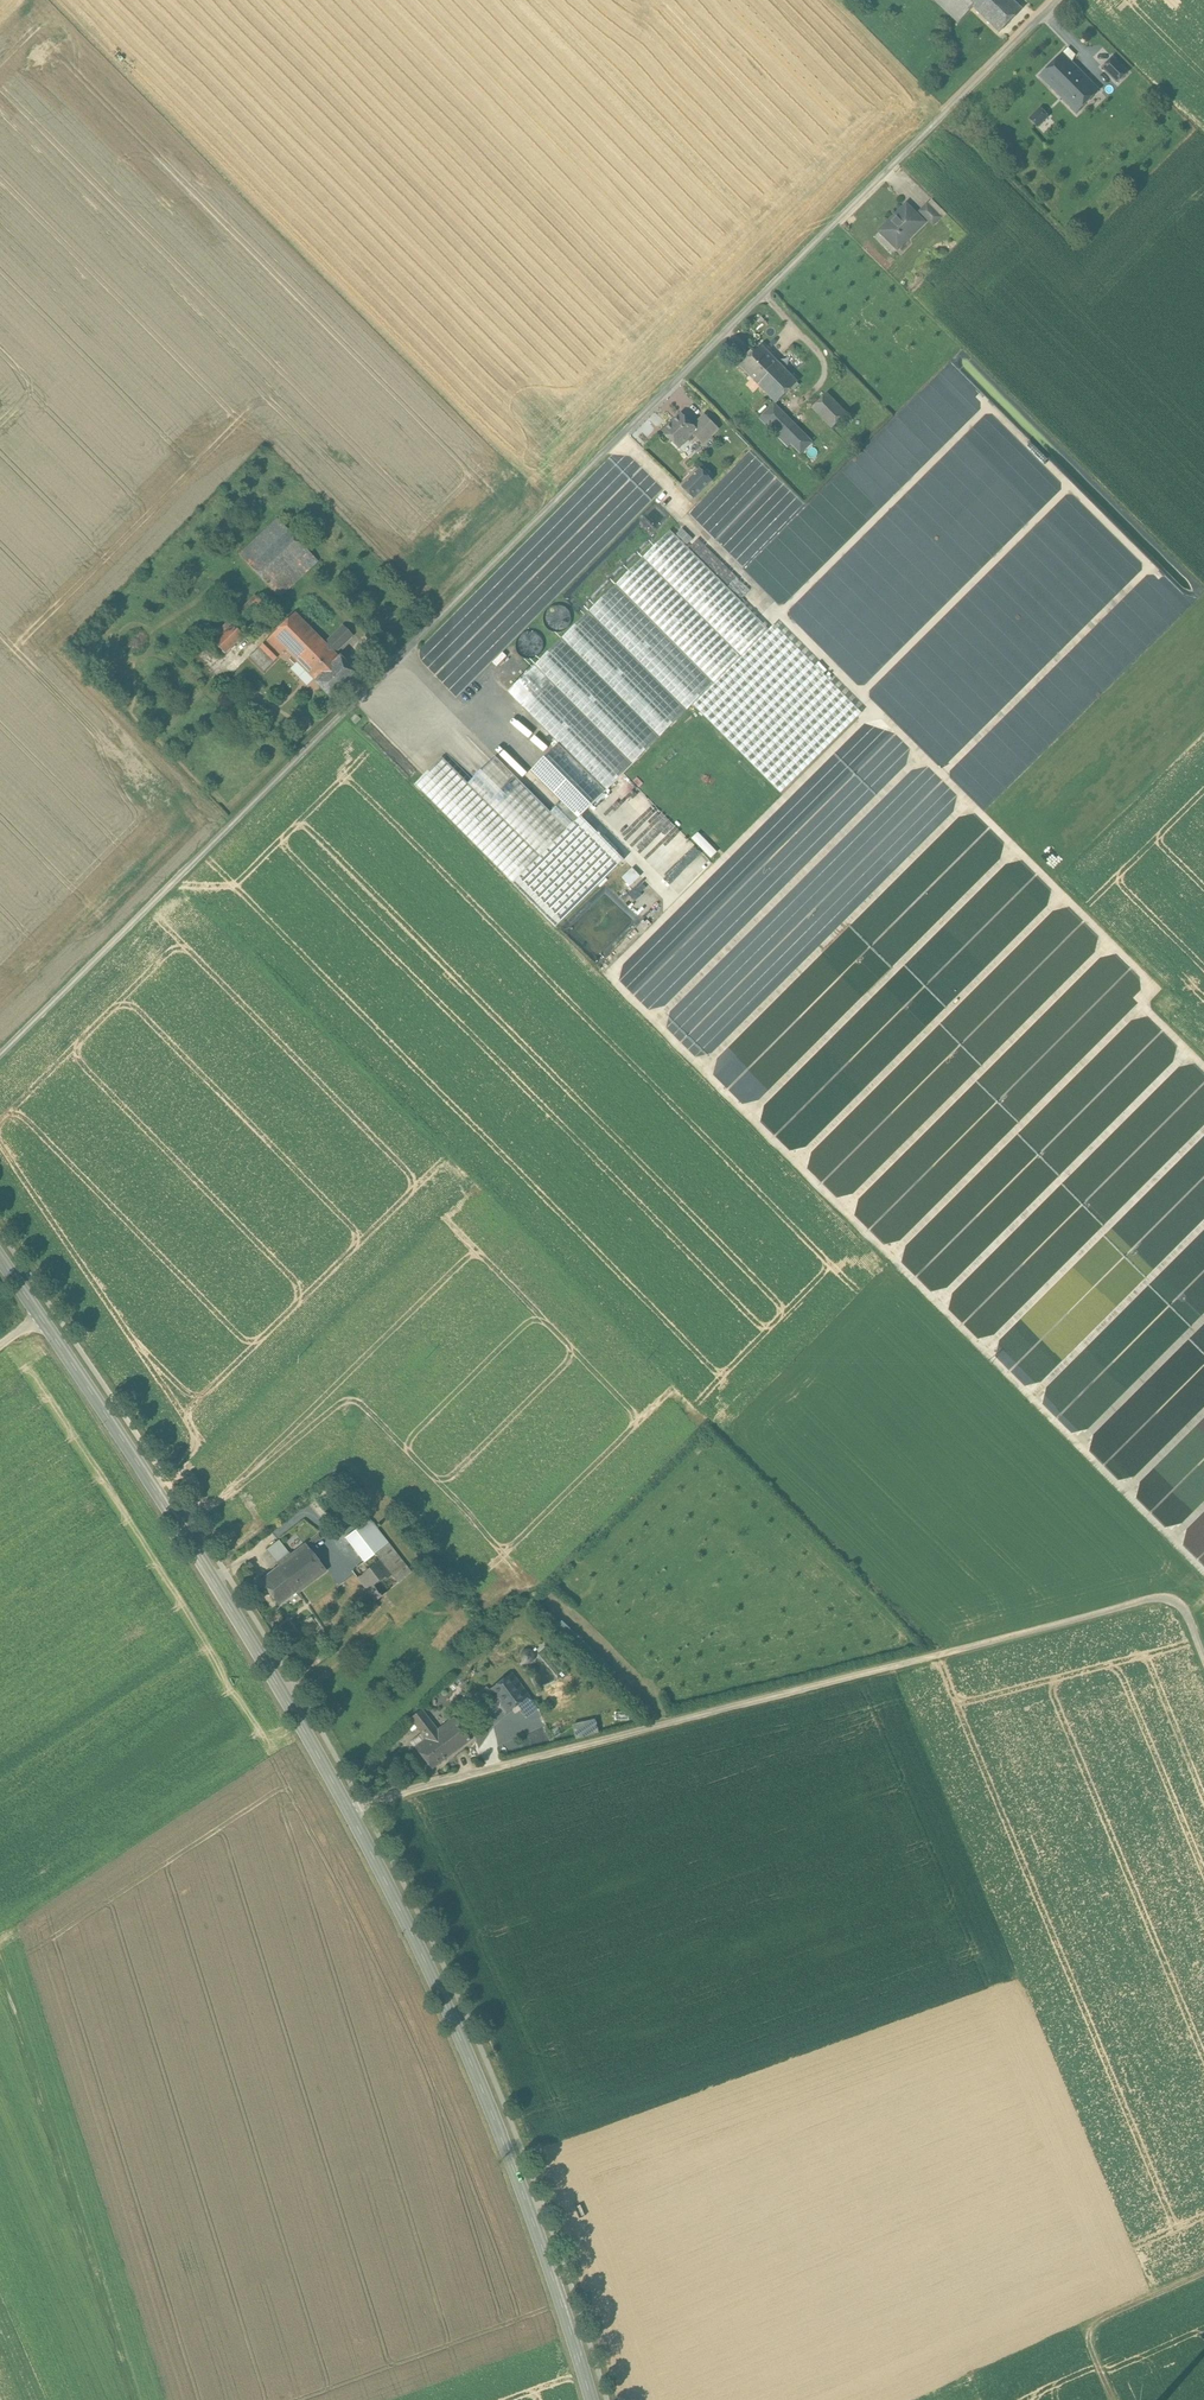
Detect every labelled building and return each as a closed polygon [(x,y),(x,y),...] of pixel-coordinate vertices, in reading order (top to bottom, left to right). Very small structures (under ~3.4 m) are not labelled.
[(958,22),(973,7),(980,0),(935,0),(958,22)] [(973,7),(999,33),(1022,9),(1013,0),(980,0),(973,7)] [(1079,70),(1063,53),(1040,76),(1056,92),(1079,70)] [(1128,71),(1112,57),(1103,67),(1118,82),(1128,71)] [(1079,70),(1056,92),(1077,113),(1100,90),(1079,70)] [(1040,109),(1030,119),(1038,126),(1048,117),(1040,109)] [(942,210),(932,199),(928,204),(938,214),(942,210)] [(928,204),(920,211),(933,225),(941,217),(938,214),(928,204)] [(912,213),(905,206),(880,231),(892,243),(895,241),(900,246),(924,222),(914,212),(912,213)] [(762,347),(742,367),(759,384),(779,364),(762,347)] [(798,383),(779,364),(759,384),(778,403),(798,383)] [(847,413),(827,393),(812,408),(832,428),(847,413)] [(812,442),(775,405),(761,419),(789,447),(791,444),(801,453),(812,442)] [(698,430),(682,414),(682,413),(663,431),(677,446),(680,448),(698,430)] [(719,429),(705,414),(696,422),(710,437),(719,429)] [(713,481),(700,468),(683,486),(695,498),(713,481)] [(784,603),(786,603),(829,556),(825,553),(803,551),(799,547),(798,554),(791,553),(792,546),(801,547),(781,528),(801,506),(792,506),(789,503),(789,507),(783,513),(781,512),(774,506),(773,508),(766,502),(761,502),(762,496),(752,495),(752,488),(750,491),(734,490),(728,484),(710,504),(711,493),(710,492),(689,516),(784,603)] [(317,562),(277,519),(239,554),(280,597),(317,562)] [(551,812),(515,776),(488,803),(442,757),(415,784),(557,927),(625,859),(581,815),(693,704),(781,793),(862,712),(775,624),(769,630),(671,530),(508,692),(565,750),(549,766),(542,760),(531,771),(562,802),(551,812)] [(254,596),(210,639),(225,654),(269,610),(254,596)] [(293,614),(271,635),(284,647),(305,626),(293,614)] [(305,626),(284,647),(302,665),(323,644),(305,626)] [(341,626),(323,644),(333,655),(352,636),(341,626)] [(271,635),(250,656),(262,669),(284,647),(271,635)] [(323,644),(302,665),(315,678),(336,657),(333,655),(323,644)] [(315,678),(312,681),(330,698),(356,672),(338,655),(336,657),(315,678)] [(649,852),(676,825),(653,803),(626,830),(649,852)] [(1020,837),(1029,827),(1016,815),(1007,825),(1020,837)] [(712,858),(719,851),(700,830),(693,837),(712,858)] [(979,838),(991,850),(995,847),(1000,851),(1004,847),(988,830),(979,838)] [(634,866),(623,877),(632,886),(642,875),(634,866)] [(387,1541),(369,1519),(347,1536),(350,1541),(361,1532),(376,1550),(387,1541)] [(376,1550),(361,1532),(350,1541),(365,1559),(376,1550)] [(318,1533),(280,1562),(299,1588),(325,1567),(314,1552),(326,1543),(318,1533)] [(287,1550),(277,1538),(265,1547),(275,1559),(287,1550)] [(376,1550),(400,1580),(411,1571),(387,1541),(376,1550)] [(400,1580),(376,1550),(365,1559),(353,1568),(377,1598),(400,1580)] [(299,1588),(280,1562),(260,1577),(279,1602),(299,1588)] [(305,1607),(290,1621),(300,1632),(315,1619),(305,1607)] [(529,1696),(512,1673),(488,1690),(499,1706),(505,1714),(517,1704),(529,1696)] [(488,1690),(485,1687),(466,1702),(480,1721),(499,1706),(488,1690)] [(529,1696),(517,1704),(527,1717),(538,1709),(529,1696)] [(446,1713),(428,1727),(418,1714),(409,1722),(419,1734),(408,1743),(425,1764),(463,1733),(446,1713)]
